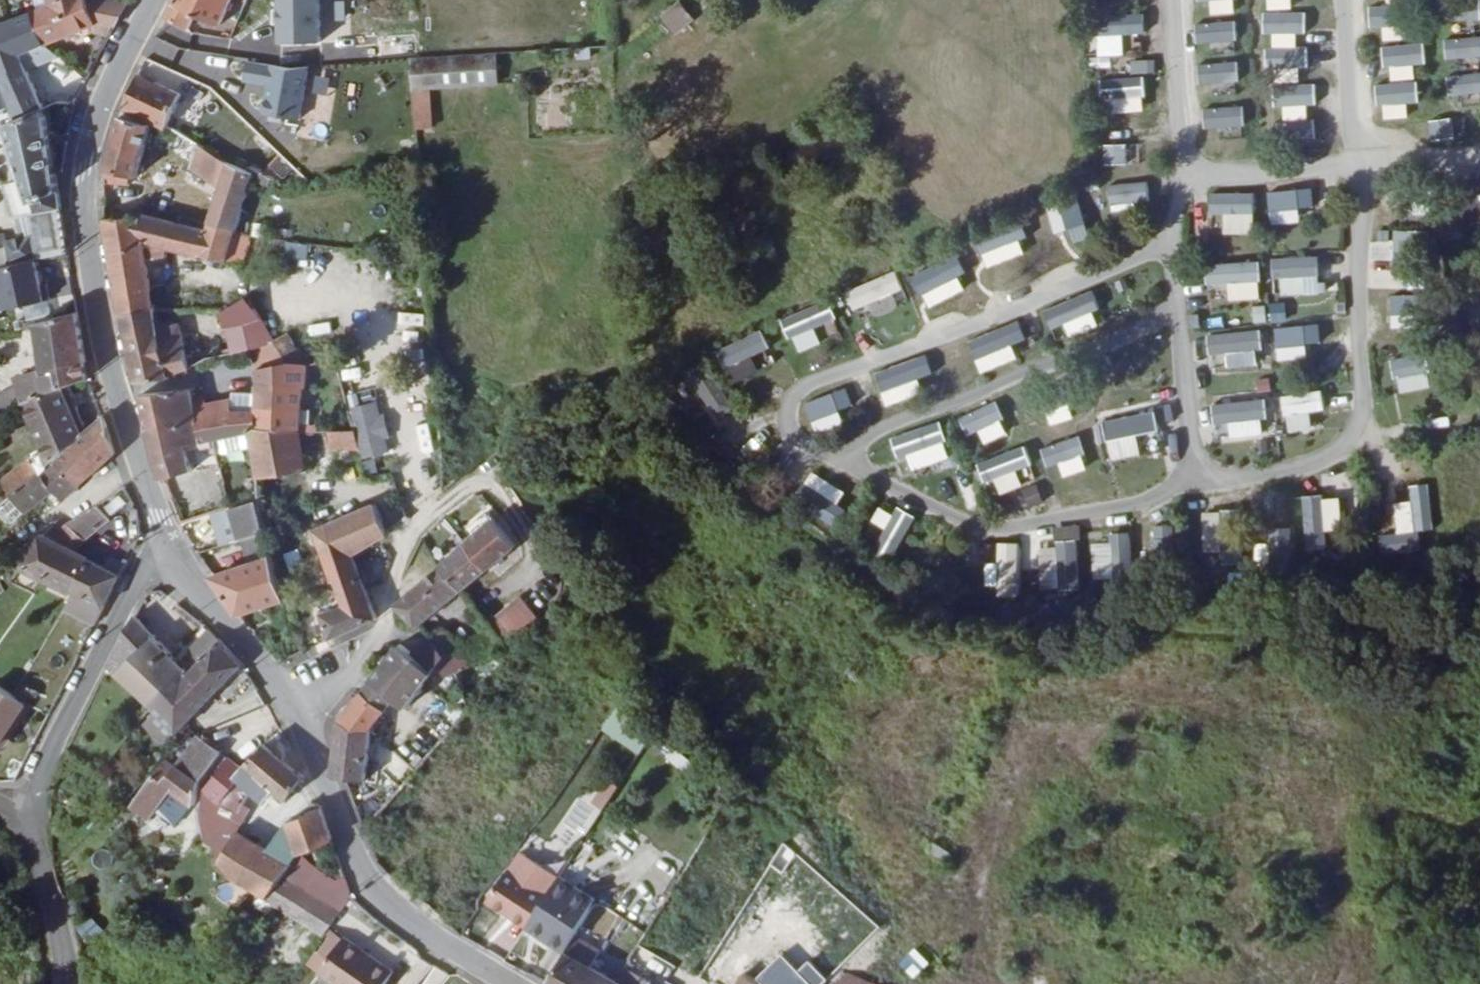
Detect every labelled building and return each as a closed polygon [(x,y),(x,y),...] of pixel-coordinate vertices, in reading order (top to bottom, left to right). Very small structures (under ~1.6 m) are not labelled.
[(48,48),(77,38),(78,41),(91,37),(89,32),(100,27),(100,26),(92,0),(74,0),(52,8),(43,11),(36,14),(48,48)] [(43,11),(52,8),(51,0),(41,0),(43,11)] [(52,8),(74,0),(51,0),(52,8)] [(101,0),(92,0),(100,26),(103,31),(105,32),(116,39),(129,15),(101,0)] [(229,0),(177,0),(156,43),(173,50),(193,16),(216,28),(229,0)] [(282,44),(330,43),(329,0),(281,0),(282,44)] [(656,14),(670,35),(692,21),(677,0),(656,14)] [(1207,2),(1207,13),(1235,13),(1235,0),(1194,0),(1194,2),(1207,2)] [(1260,8),(1289,7),(1288,0),(1260,0),(1260,8)] [(1399,26),(1400,6),(1368,5),(1367,25),(1399,26)] [(1292,31),(1302,31),(1302,10),(1260,11),(1261,32),(1266,32),(1267,80),(1295,79),(1295,65),(1305,65),(1304,46),(1293,46),(1292,31)] [(1120,54),(1120,35),(1142,34),(1141,13),(1093,14),(1094,55),(1120,54)] [(34,73),(64,59),(48,48),(36,14),(10,24),(17,42),(1,50),(6,64),(3,65),(26,119),(49,109),(34,73)] [(1193,22),(1194,43),(1234,41),(1233,20),(1193,22)] [(10,24),(0,28),(0,48),(1,50),(17,42),(10,24)] [(1379,27),(1380,40),(1402,39),(1401,26),(1379,27)] [(101,38),(112,45),(116,39),(105,32),(101,38)] [(1443,59),(1479,57),(1479,35),(1442,37),(1443,59)] [(1417,79),(1416,43),(1381,45),(1383,80),(1417,79)] [(442,80),(440,57),(416,58),(423,143),(438,143),(433,81),(442,80)] [(309,119),(315,68),(249,60),(246,82),(270,85),(267,115),(309,119)] [(1130,72),(1152,72),(1152,60),(1131,60),(1130,72)] [(1235,82),(1235,61),(1196,62),(1197,84),(1235,82)] [(15,106),(0,70),(0,112),(15,106)] [(1479,92),(1479,72),(1444,73),(1445,94),(1479,92)] [(1099,112),(1140,112),(1139,77),(1098,78),(1099,112)] [(175,124),(186,101),(138,80),(122,114),(182,141),(187,129),(175,124)] [(1374,104),(1414,105),(1414,83),(1374,82),(1374,104)] [(1309,105),(1312,105),(1312,84),(1272,83),(1271,107),(1285,108),(1284,140),(1308,141),(1309,105)] [(1240,140),(1238,107),(1201,109),(1202,127),(1230,126),(1231,141),(1240,140)] [(23,113),(0,121),(0,141),(7,161),(23,155),(34,185),(15,192),(28,229),(33,227),(36,236),(18,241),(19,247),(9,249),(16,267),(76,252),(62,172),(57,137),(49,109),(26,119),(23,113)] [(1426,139),(1453,139),(1453,118),(1426,118),(1426,139)] [(134,180),(149,130),(118,123),(104,172),(134,180)] [(1137,164),(1137,144),(1101,143),(1100,163),(1137,164)] [(214,189),(221,164),(192,151),(183,171),(214,189)] [(274,181),(280,163),(250,152),(242,169),(248,172),(274,181)] [(240,173),(221,164),(214,189),(201,235),(225,238),(248,172),(242,169),(240,173)] [(1479,207),(1479,169),(1466,168),(1463,205),(1479,207)] [(1146,180),(1105,184),(1107,205),(1148,201),(1146,180)] [(1280,182),(1282,220),(1305,219),(1305,201),(1326,200),(1325,180),(1280,182)] [(1032,226),(1044,222),(1049,236),(1083,224),(1072,192),(1025,208),(1032,226)] [(133,220),(101,223),(112,298),(117,320),(147,314),(141,262),(149,262),(148,250),(204,259),(236,263),(239,240),(225,238),(201,235),(190,233),(133,220)] [(1375,227),(1372,239),(1400,245),(1403,233),(1375,227)] [(9,245),(7,236),(0,237),(0,247),(9,245)] [(246,257),(272,260),(273,244),(249,241),(246,257)] [(931,276),(935,289),(971,279),(961,245),(913,258),(919,279),(931,276)] [(9,249),(0,251),(0,271),(16,267),(9,249)] [(1314,256),(1271,257),(1273,295),(1301,294),(1301,276),(1315,276),(1314,256)] [(1255,261),(1201,264),(1202,286),(1224,285),(1225,300),(1257,298),(1255,261)] [(893,271),(840,291),(848,311),(865,305),(869,316),(905,303),(893,271)] [(1052,341),(1100,325),(1088,292),(1041,308),(1052,341)] [(240,297),(210,312),(224,352),(265,340),(240,297)] [(791,353),(817,344),(811,328),(832,320),(824,299),(778,316),(791,353)] [(1413,326),(1412,299),(1384,300),(1385,326),(1413,326)] [(164,378),(183,374),(168,330),(150,333),(147,314),(117,320),(132,386),(162,382),(164,378)] [(32,329),(43,370),(17,380),(19,387),(7,392),(8,399),(0,401),(0,403),(5,413),(26,403),(63,387),(70,384),(86,376),(76,316),(32,329)] [(1335,318),(1281,320),(1283,356),(1324,355),(1323,339),(1336,338),(1335,318)] [(712,349),(728,384),(755,372),(748,356),(766,348),(757,329),(712,349)] [(1256,331),(1207,332),(1208,370),(1257,369),(1256,331)] [(285,364),(299,364),(284,336),(265,340),(277,361),(285,364)] [(244,347),(251,369),(277,361),(265,340),(244,347)] [(1420,353),(1389,359),(1396,393),(1427,387),(1420,353)] [(276,411),(293,415),(299,364),(285,364),(277,361),(251,369),(252,394),(250,406),(276,411)] [(714,419),(732,405),(701,364),(682,378),(714,419)] [(673,394),(651,378),(641,391),(663,408),(673,394)] [(86,431),(70,384),(63,387),(80,437),(86,431)] [(26,403),(35,429),(46,466),(55,459),(80,437),(63,387),(26,403)] [(1212,438),(1261,437),(1260,399),(1229,400),(1228,390),(1210,391),(1212,438)] [(1278,395),(1280,416),(1322,411),(1320,390),(1278,395)] [(185,406),(182,394),(135,398),(136,401),(143,432),(191,426),(189,418),(185,406)] [(952,416),(960,437),(1009,419),(1001,399),(952,416)] [(1157,422),(1174,420),(1171,402),(1154,404),(1157,422)] [(228,416),(227,408),(198,409),(198,404),(185,406),(189,418),(228,416)] [(249,415),(189,418),(191,426),(197,447),(210,445),(246,439),(268,438),(274,411),(250,406),(249,415)] [(291,437),(293,415),(274,411),(268,438),(291,437)] [(1104,460),(1137,457),(1134,432),(1155,430),(1153,412),(1100,418),(1104,460)] [(112,456),(107,439),(101,419),(86,431),(80,437),(55,459),(78,486),(112,456)] [(900,471),(946,460),(937,423),(891,434),(900,471)] [(181,449),(197,447),(191,426),(143,432),(153,474),(156,482),(185,475),(181,449)] [(1135,435),(1138,450),(1159,446),(1157,431),(1135,435)] [(339,453),(369,453),(364,432),(338,432),(339,453)] [(302,508),(291,437),(268,438),(246,439),(256,504),(258,516),(302,508)] [(987,495),(1018,486),(1014,471),(1028,467),(1021,446),(977,460),(987,495)] [(37,473),(13,495),(29,513),(54,494),(62,501),(78,486),(55,459),(46,466),(37,473)] [(37,473),(27,462),(2,483),(13,495),(37,473)] [(1385,495),(1391,523),(1430,515),(1419,471),(1398,476),(1401,491),(1385,495)] [(1024,508),(1042,502),(1036,485),(1018,491),(1024,508)] [(1335,548),(1334,496),(1300,497),(1301,549),(1335,548)] [(358,554),(392,531),(382,500),(323,532),(341,579),(344,579),(352,603),(331,610),(336,637),(377,619),(358,554)] [(256,504),(228,511),(231,522),(237,543),(261,535),(256,504)] [(60,541),(79,551),(113,519),(105,505),(90,517),(87,516),(60,541)] [(869,553),(891,563),(912,516),(895,508),(892,514),(876,506),(868,523),(881,528),(869,553)] [(1200,551),(1223,551),(1224,512),(1202,511),(1200,551)] [(490,513),(479,522),(485,530),(497,520),(490,513)] [(446,562),(467,587),(522,541),(502,517),(497,520),(485,530),(470,543),(446,562)] [(1249,575),(1289,575),(1288,520),(1264,520),(1264,540),(1248,540),(1249,575)] [(217,526),(225,547),(237,543),(231,522),(217,526)] [(485,530),(479,522),(467,532),(474,539),(485,530)] [(1038,589),(1078,588),(1076,526),(1052,526),(1052,547),(1037,547),(1038,589)] [(1170,526),(1150,526),(1151,565),(1171,565),(1170,526)] [(1106,543),(1089,543),(1090,580),(1130,579),(1129,532),(1106,533),(1106,543)] [(51,537),(31,566),(83,593),(99,562),(79,551),(60,541),(51,537)] [(984,542),(981,591),(1018,592),(1021,544),(984,542)] [(294,598),(281,560),(220,580),(242,611),(294,598)] [(127,576),(99,562),(83,593),(110,608),(127,576)] [(422,625),(467,587),(446,562),(436,571),(401,602),(422,625)] [(503,613),(494,619),(510,637),(533,620),(527,611),(511,623),(503,613)] [(144,613),(119,662),(159,710),(193,670),(190,668),(198,662),(191,654),(184,660),(144,613)] [(183,735),(249,662),(221,633),(212,628),(191,649),(206,665),(196,675),(193,670),(160,709),(183,735)] [(464,670),(480,659),(452,629),(433,637),(451,655),(464,670)] [(451,655),(433,637),(424,646),(419,653),(422,655),(426,657),(441,667),(451,655)] [(406,677),(422,655),(419,653),(405,643),(398,653),(392,650),(380,666),(384,668),(377,678),(395,692),(406,677)] [(422,655),(406,677),(395,692),(377,678),(368,690),(391,708),(398,697),(412,706),(441,667),(426,657),(422,655)] [(464,670),(451,655),(441,667),(454,676),(464,670)] [(12,748),(35,702),(0,685),(0,742),(12,748)] [(374,727),(391,708),(368,690),(363,687),(348,706),(353,708),(344,719),(344,724),(374,727)] [(160,709),(152,720),(174,745),(183,735),(160,709)] [(341,772),(342,776),(369,780),(374,727),(344,724),(344,725),(337,724),(337,733),(343,733),(341,772)] [(575,824),(627,744),(604,729),(594,744),(593,746),(570,780),(561,793),(549,811),(575,824)] [(593,746),(576,735),(553,769),(570,780),(593,746)] [(205,782),(226,754),(201,739),(179,769),(168,762),(135,809),(156,821),(176,793),(200,808),(202,787),(205,782)] [(291,804),(310,777),(271,746),(251,768),(235,758),(213,792),(211,797),(210,821),(240,783),(268,802),(275,792),(291,804)] [(435,751),(408,781),(435,797),(463,812),(517,842),(513,849),(520,853),(525,846),(540,825),(561,793),(551,788),(547,796),(520,781),(519,780),(506,802),(476,785),(481,776),(435,751)] [(463,812),(435,797),(395,843),(423,864),(463,812)] [(308,855),(340,842),(324,802),(293,814),(301,834),(293,838),(298,850),(305,847),(308,855)] [(225,857),(248,830),(219,810),(210,821),(214,843),(225,857)] [(301,834),(293,814),(270,846),(295,863),(307,856),(308,855),(305,847),(298,850),(293,838),(301,834)] [(551,836),(538,828),(525,846),(538,855),(551,836)] [(295,863),(270,846),(248,830),(225,857),(243,884),(245,886),(272,901),(295,863)] [(307,856),(295,863),(272,901),(285,909),(333,937),(360,892),(353,875),(348,882),(307,856)] [(513,864),(489,898),(529,925),(551,890),(513,864)] [(553,941),(568,951),(571,944),(591,908),(598,897),(560,876),(551,890),(529,925),(543,934),(545,930),(555,938),(553,941)] [(75,907),(84,905),(80,892),(71,895),(75,907)] [(852,897),(827,930),(854,955),(882,924),(852,897)] [(784,983),(827,983),(854,955),(827,930),(784,983)] [(399,974),(402,970),(354,935),(346,944),(399,974)] [(580,936),(571,950),(594,963),(603,948),(580,936)] [(328,968),(349,983),(391,983),(399,974),(346,944),(328,968)] [(912,947),(895,962),(909,978),(926,963),(912,947)] [(553,983),(554,983),(582,983),(594,963),(571,950),(553,983)] [(645,974),(649,966),(641,961),(637,969),(645,974)] [(594,963),(582,983),(654,983),(657,979),(645,974),(637,969),(627,981),(594,963)] [(752,967),(740,983),(769,983),(752,967)] [(843,969),(827,983),(876,983),(843,969)]
